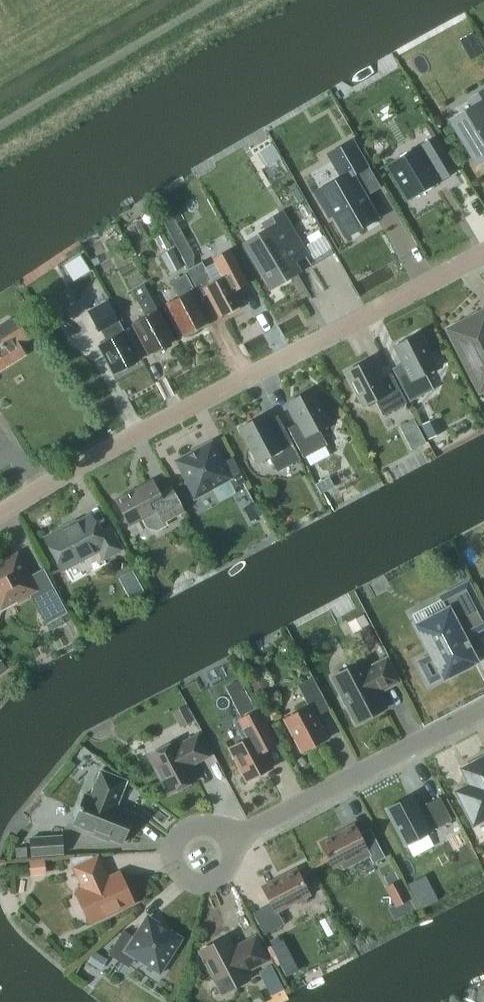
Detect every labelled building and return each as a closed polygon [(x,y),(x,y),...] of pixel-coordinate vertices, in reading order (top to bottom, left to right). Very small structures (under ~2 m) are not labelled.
[(483,154),(483,91),(471,98),(477,109),(454,122),(476,159),(483,154)] [(431,137),(385,165),(407,201),(457,171),(435,135),(428,124),(425,126),(431,137)] [(341,177),(316,191),(330,215),(334,213),(346,235),(376,218),(364,196),(380,187),(353,139),(344,145),(328,154),(334,166),(341,177)] [(269,281),(286,271),(283,266),(303,254),(279,212),(265,221),(271,231),(248,245),(269,281)] [(193,265),(194,253),(173,216),(162,221),(188,268),(193,265)] [(182,267),(173,248),(160,255),(170,274),(182,267)] [(249,283),(230,248),(212,258),(222,277),(213,282),(202,261),(193,265),(188,268),(186,269),(201,297),(206,294),(219,318),(245,304),(237,290),(249,283)] [(183,336),(209,323),(198,303),(201,302),(186,274),(170,282),(178,297),(166,303),(183,336)] [(157,310),(143,284),(131,290),(145,316),(131,324),(148,355),(175,340),(158,309),(157,310)] [(52,320),(64,314),(57,299),(45,306),(52,320)] [(140,359),(108,299),(87,310),(100,332),(101,331),(106,341),(98,345),(113,374),(140,359)] [(449,330),(480,389),(483,387),(483,312),(449,330)] [(25,353),(20,345),(29,340),(17,320),(8,318),(0,323),(0,369),(25,353)] [(433,373),(438,357),(428,354),(418,333),(394,346),(402,361),(391,366),(409,401),(433,389),(425,373),(428,371),(433,373)] [(380,379),(369,358),(346,371),(357,392),(354,401),(370,406),(371,401),(374,400),(382,415),(406,403),(391,373),(380,379)] [(327,429),(331,413),(322,410),(311,389),(287,402),(298,422),(287,427),(303,457),(326,444),(318,429),(322,427),(327,429)] [(274,435),(263,414),(240,427),(251,448),(248,457),(264,462),(265,457),(268,455),(277,471),(300,458),(284,429),(274,435)] [(427,439),(442,432),(435,417),(420,424),(427,439)] [(414,419),(399,427),(404,436),(418,428),(414,419)] [(221,462),(211,442),(177,460),(187,479),(185,481),(194,498),(211,489),(210,486),(228,477),(234,487),(245,481),(232,456),(221,462)] [(376,467),(387,461),(382,451),(370,456),(376,467)] [(321,494),(334,486),(329,477),(315,484),(321,494)] [(159,493),(152,480),(116,499),(129,524),(141,518),(146,528),(157,531),(168,525),(166,519),(183,510),(171,486),(159,493)] [(250,520),(261,515),(254,502),(244,507),(250,520)] [(99,532),(90,515),(65,529),(64,527),(47,535),(64,567),(98,549),(103,559),(122,549),(110,526),(99,532)] [(17,555),(0,564),(0,604),(1,606),(29,591),(46,623),(67,612),(43,568),(28,576),(17,555)] [(130,597),(144,589),(136,574),(122,582),(130,597)] [(467,583),(440,597),(446,610),(434,616),(436,620),(419,628),(433,655),(420,661),(430,680),(459,665),(460,668),(474,660),(467,646),(470,645),(467,640),(464,641),(459,631),(483,618),(483,619),(483,616),(467,583)] [(352,633),(369,624),(364,613),(347,622),(352,633)] [(379,643),(371,628),(359,634),(367,649),(379,643)] [(399,680),(387,657),(365,668),(361,661),(332,676),(356,722),(385,707),(376,688),(383,684),(385,688),(399,680)] [(255,693),(269,687),(262,672),(249,678),(255,693)] [(301,751),(326,738),(315,716),(329,708),(312,676),(297,684),(308,706),(284,718),(301,751)] [(179,728),(194,720),(186,705),(172,712),(179,728)] [(246,780),(272,766),(260,744),(274,737),(259,709),(234,722),(243,740),(229,747),(246,780)] [(209,755),(198,734),(178,744),(175,740),(148,754),(168,794),(196,779),(187,762),(194,759),(196,762),(209,755)] [(458,767),(466,783),(452,791),(472,828),(483,821),(483,753),(458,767)] [(116,806),(126,780),(100,769),(90,795),(84,793),(78,808),(79,808),(73,823),(93,831),(92,833),(109,840),(110,838),(121,843),(133,813),(116,806)] [(412,794),(385,808),(404,844),(430,831),(430,830),(451,819),(439,796),(418,807),(412,794)] [(362,840),(354,824),(320,842),(328,858),(327,863),(343,868),(346,859),(365,848),(372,862),(384,856),(373,835),(362,840)] [(31,856),(64,854),(63,834),(29,837),(31,856)] [(16,857),(27,857),(26,846),(15,847),(16,857)] [(106,879),(103,871),(105,870),(98,855),(73,866),(84,889),(79,891),(93,920),(133,901),(120,873),(106,879)] [(30,876),(46,874),(45,858),(28,860),(30,876)] [(391,878),(396,876),(390,863),(385,865),(391,878)] [(305,903),(310,887),(305,885),(296,869),(262,887),(270,903),(252,912),(264,933),(283,923),(276,909),(295,900),(305,903)] [(395,907),(410,899),(399,878),(384,886),(395,907)] [(123,929),(108,953),(120,961),(124,956),(132,961),(136,955),(145,961),(143,963),(160,974),(170,957),(168,956),(180,938),(147,917),(135,937),(123,929)] [(268,959),(255,935),(240,943),(241,945),(234,949),(227,935),(199,950),(219,990),(247,975),(245,971),(268,959)] [(280,941),(271,946),(286,975),(297,970),(282,940),(280,941)] [(94,950),(88,961),(101,969),(107,959),(94,950)] [(263,978),(275,972),(271,964),(259,970),(263,978)]
